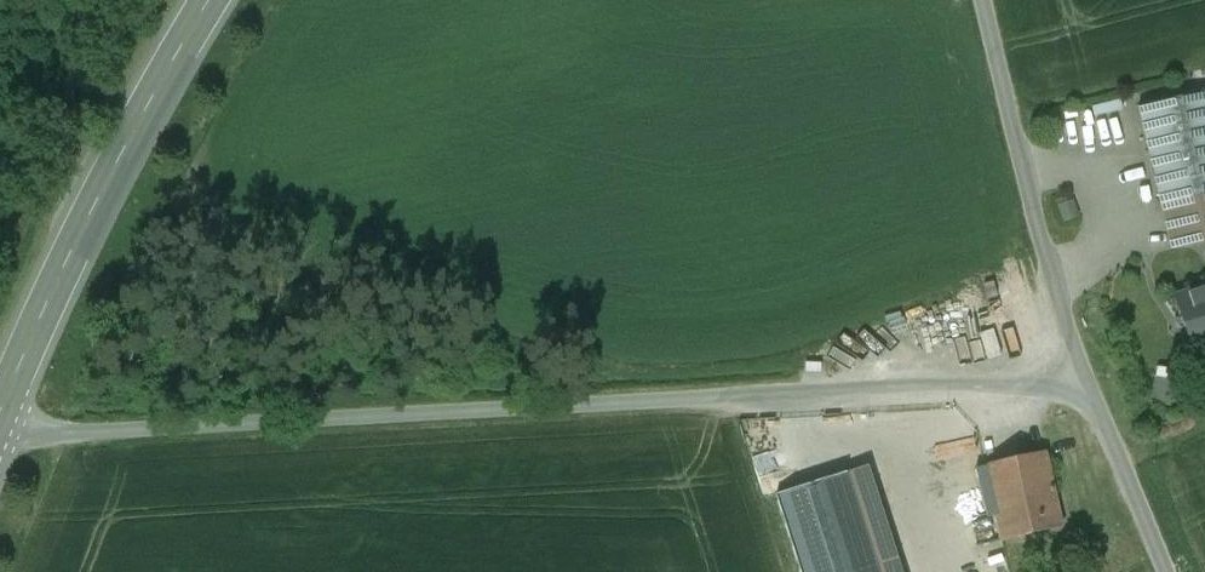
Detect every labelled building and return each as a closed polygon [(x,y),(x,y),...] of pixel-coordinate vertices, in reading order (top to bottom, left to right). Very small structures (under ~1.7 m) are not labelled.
[(1137,108),(1159,205),(1199,196),(1204,195),(1204,92),(1137,108)] [(1071,202),(1059,206),(1064,222),(1077,217),(1071,202)] [(1176,299),(1194,352),(1204,348),(1204,289),(1176,299)] [(1044,454),(984,468),(1000,541),(1061,527),(1044,454)] [(847,473),(880,571),(902,571),(868,466),(847,473)] [(847,473),(775,496),(799,571),(880,571),(847,473)]
